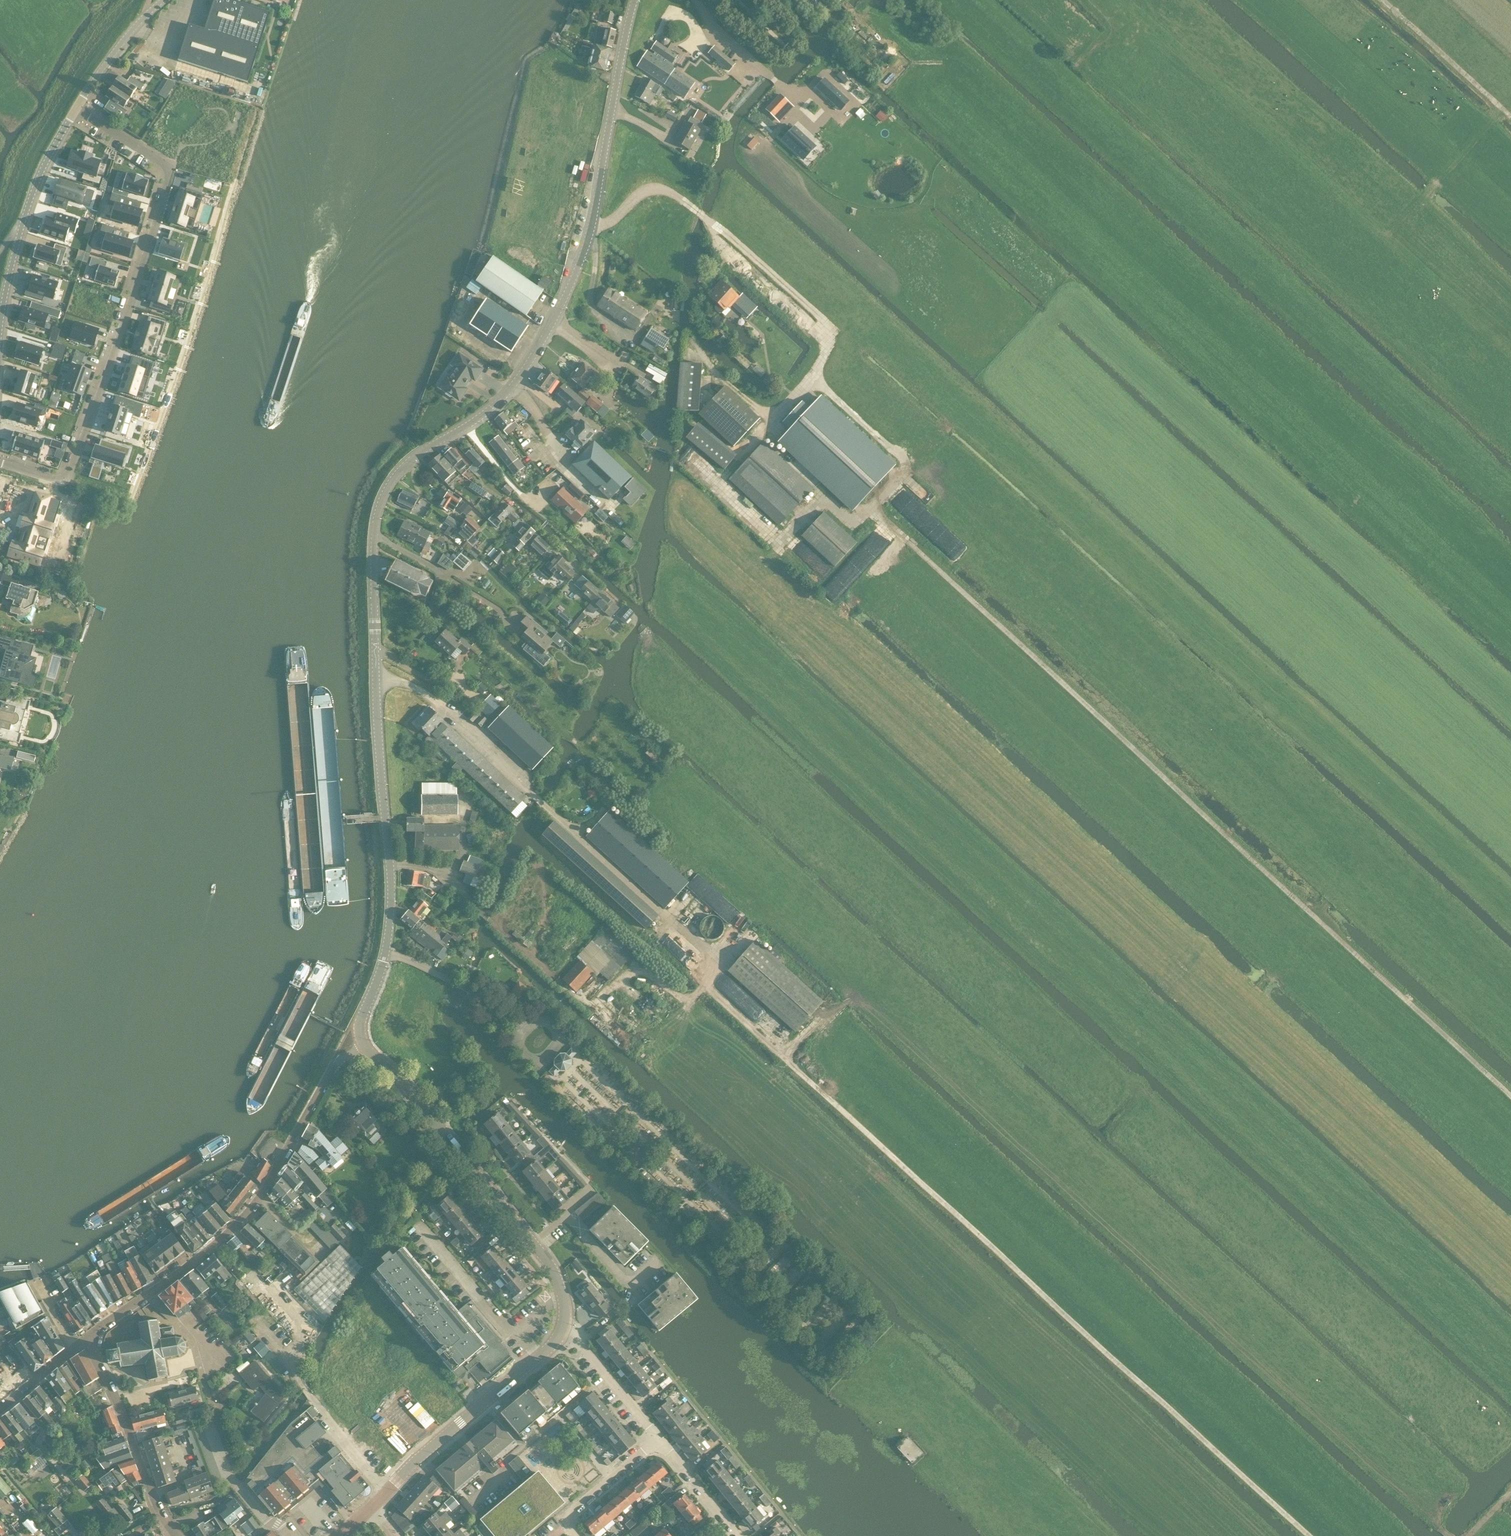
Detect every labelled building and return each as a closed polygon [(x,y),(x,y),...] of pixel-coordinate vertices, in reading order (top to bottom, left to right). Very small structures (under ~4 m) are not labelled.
[(248,83),(270,13),(230,0),(214,0),(205,30),(189,25),(178,60),(248,83)] [(614,13),(607,11),(604,22),(611,24),(614,13)] [(594,44),(602,46),(611,48),(615,31),(606,29),(606,28),(598,26),(594,44)] [(637,66),(684,98),(694,83),(670,67),(672,63),(677,56),(664,48),(656,42),(651,49),(659,54),(656,58),(647,52),(637,66)] [(784,49),(790,55),(794,51),(788,45),(784,49)] [(594,46),(591,57),(608,61),(610,50),(594,46)] [(714,47),(709,54),(728,70),(734,65),(728,60),(714,47)] [(591,57),(589,66),(590,68),(605,71),(608,61),(591,57)] [(119,76),(113,86),(130,98),(137,88),(141,91),(144,85),(134,79),(131,84),(119,76)] [(169,78),(164,86),(171,90),(176,83),(169,78)] [(644,79),(634,96),(650,105),(655,95),(659,97),(663,89),(644,79)] [(824,79),(816,88),(835,105),(843,96),(824,79)] [(111,100),(104,110),(121,121),(128,110),(124,108),(130,98),(113,86),(106,97),(111,100)] [(709,114),(719,100),(699,86),(689,101),(709,114)] [(232,89),(231,89),(230,89),(229,89),(228,90),(227,91),(227,92),(227,93),(227,94),(227,95),(228,96),(229,97),(230,97),(231,97),(232,97),(233,97),(234,96),(235,95),(235,94),(235,93),(235,92),(235,91),(234,90),(233,89),(232,89)] [(780,95),(766,110),(775,118),(788,102),(780,95)] [(665,116),(675,121),(678,115),(672,112),(673,111),(671,110),(670,111),(668,110),(665,116)] [(685,122),(674,141),(689,149),(700,130),(698,129),(701,123),(706,114),(698,110),(693,118),(690,117),(687,123),(685,122)] [(813,145),(794,127),(782,140),(801,158),(806,152),(807,153),(809,151),(808,150),(813,145)] [(73,152),(68,167),(84,172),(82,179),(99,184),(101,177),(96,175),(100,161),(92,158),(93,156),(79,152),(79,154),(73,152)] [(114,186),(112,193),(127,198),(129,192),(144,197),(149,181),(148,181),(149,180),(144,178),(130,174),(130,176),(122,173),(118,187),(114,186)] [(57,195),(54,206),(62,209),(66,198),(89,205),(94,191),(60,181),(58,187),(56,194),(57,195)] [(174,213),(171,222),(184,226),(187,218),(195,220),(201,202),(215,206),(217,199),(203,194),(186,189),(184,196),(180,195),(176,208),(174,207),(172,213),(174,213)] [(119,196),(112,219),(137,227),(142,211),(134,209),(137,201),(119,196)] [(46,216),(40,234),(41,234),(65,241),(65,242),(69,231),(74,233),(75,233),(79,219),(78,219),(78,220),(58,213),(55,220),(47,217),(47,216),(46,216)] [(100,234),(96,247),(103,249),(103,250),(128,258),(133,242),(123,239),(125,232),(102,225),(100,233),(100,234)] [(163,242),(159,254),(179,260),(181,253),(189,256),(195,238),(174,231),(170,244),(163,242)] [(37,245),(33,258),(61,267),(67,248),(55,244),(53,250),(37,245)] [(92,257),(89,266),(94,268),(90,279),(94,280),(94,281),(95,281),(115,287),(120,272),(119,271),(119,272),(105,268),(107,262),(92,257)] [(476,282),(526,316),(543,291),(493,257),(476,282)] [(152,299),(149,308),(169,314),(174,300),(168,298),(171,288),(177,289),(180,280),(158,273),(155,283),(153,283),(152,288),(153,288),(150,299),(152,299)] [(31,292),(44,296),(53,299),(59,279),(50,276),(49,280),(34,275),(32,282),(31,284),(34,285),(31,292)] [(544,276),(538,285),(546,290),(552,282),(544,276)] [(712,297),(718,303),(715,307),(715,310),(719,313),(722,313),(728,306),(730,307),(731,305),(741,314),(742,314),(746,318),(757,307),(742,293),(736,299),(731,295),(732,293),(720,282),(716,288),(718,290),(712,297)] [(86,288),(79,312),(105,320),(109,307),(96,303),(99,292),(86,288)] [(609,290),(598,306),(636,331),(647,314),(609,290)] [(469,325),(511,353),(528,327),(486,300),(469,325)] [(24,307),(20,321),(43,329),(47,315),(59,319),(61,311),(40,305),(38,311),(30,309),(24,307)] [(137,340),(134,349),(150,354),(154,339),(161,341),(167,322),(149,316),(147,323),(143,322),(140,331),(138,331),(135,340),(137,340)] [(75,322),(70,338),(94,346),(99,330),(75,322)] [(645,338),(663,349),(670,339),(651,327),(645,338)] [(54,328),(50,341),(56,343),(60,330),(54,328)] [(720,332),(714,338),(720,346),(727,340),(720,332)] [(21,342),(16,358),(38,365),(43,349),(21,342)] [(74,365),(65,389),(82,396),(86,384),(87,384),(89,379),(88,379),(91,371),(80,367),(85,354),(76,351),(71,364),(74,365)] [(450,378),(447,377),(440,388),(445,391),(446,394),(451,397),(454,397),(459,400),(466,389),(463,387),(470,377),(474,380),(482,369),(460,354),(452,365),(456,368),(450,378)] [(123,381),(120,391),(135,396),(138,386),(146,388),(154,364),(133,357),(130,367),(128,366),(125,376),(123,375),(121,381),(123,381)] [(571,374),(571,376),(570,378),(583,388),(595,374),(582,363),(575,372),(573,372),(571,374)] [(680,363),(677,410),(698,412),(701,364),(680,363)] [(656,377),(659,372),(651,368),(648,373),(656,377)] [(543,369),(543,370),(533,383),(547,393),(557,379),(543,369)] [(21,370),(14,393),(38,400),(45,373),(36,370),(34,373),(21,370)] [(648,398),(655,390),(656,387),(648,382),(647,384),(644,382),(645,381),(639,377),(632,387),(635,389),(648,398)] [(556,393),(569,405),(577,396),(564,384),(556,393)] [(724,386),(698,414),(733,447),(759,419),(724,386)] [(577,395),(578,396),(585,402),(589,396),(581,390),(577,395)] [(115,395),(104,429),(123,435),(130,414),(139,417),(143,404),(115,395)] [(597,412),(604,404),(592,395),(586,403),(597,412)] [(577,396),(569,405),(577,411),(584,403),(577,397),(578,396),(577,396)] [(790,429),(779,441),(853,510),(894,466),(820,397),(809,409),(802,402),(783,422),(790,429)] [(17,403),(12,419),(36,427),(40,414),(45,416),(47,408),(35,405),(34,408),(17,403)] [(494,420),(503,431),(509,427),(515,422),(515,421),(512,418),(509,421),(503,413),(494,420)] [(580,421),(566,436),(580,449),(582,447),(585,450),(594,441),(596,439),(592,436),(594,434),(580,421)] [(509,427),(503,431),(504,431),(507,435),(518,426),(515,422),(509,427)] [(725,469),(734,458),(695,427),(686,438),(725,469)] [(755,427),(747,436),(751,439),(759,430),(755,427)] [(14,432),(11,441),(15,442),(12,451),(39,459),(45,441),(14,432)] [(514,474),(517,472),(518,473),(520,471),(519,470),(523,468),(498,436),(490,443),(514,474)] [(95,459),(89,477),(99,480),(105,462),(118,466),(121,458),(127,459),(128,456),(131,449),(101,439),(99,447),(97,446),(93,458),(95,459)] [(52,440),(50,446),(62,450),(64,443),(52,440)] [(585,450),(571,465),(609,500),(632,476),(594,441),(585,450)] [(779,525),(785,518),(813,489),(764,443),(729,480),(779,525)] [(462,475),(468,469),(459,461),(461,459),(451,448),(444,455),(462,475)] [(465,450),(463,452),(474,464),(474,463),(478,467),(484,462),(471,448),(467,452),(465,450)] [(428,465),(433,470),(444,482),(455,471),(440,454),(428,465)] [(625,497),(622,499),(631,507),(646,490),(633,478),(625,487),(630,493),(626,497),(625,497)] [(493,496),(472,482),(469,488),(484,498),(485,497),(490,500),(493,496)] [(501,490),(508,496),(513,490),(506,484),(501,490)] [(563,488),(552,500),(575,522),(586,511),(563,488)] [(419,497),(410,492),(403,489),(395,502),(412,510),(419,497)] [(455,509),(459,502),(461,503),(462,501),(461,500),(461,499),(448,491),(444,499),(439,507),(447,511),(448,509),(452,511),(454,508),(455,509)] [(17,543),(12,557),(39,565),(41,566),(41,565),(39,564),(43,552),(34,549),(38,535),(48,538),(52,524),(47,523),(51,513),(55,514),(59,502),(61,503),(61,502),(50,498),(37,494),(31,512),(32,513),(30,517),(26,516),(21,529),(25,530),(21,545),(17,543)] [(464,503),(460,508),(467,514),(471,509),(472,508),(465,502),(464,503)] [(504,503),(493,514),(501,522),(507,516),(515,523),(520,518),(504,503)] [(824,512),(801,536),(834,567),(856,543),(824,512)] [(448,516),(444,522),(450,526),(455,529),(459,523),(453,519),(448,516)] [(463,526),(457,533),(464,539),(467,541),(468,540),(473,536),(472,535),(478,530),(480,528),(469,517),(462,525),(463,526)] [(520,518),(512,526),(514,528),(522,520),(520,518)] [(397,535),(406,540),(409,533),(413,525),(405,521),(397,535)] [(527,542),(535,533),(526,525),(524,523),(523,524),(520,528),(522,530),(515,537),(518,539),(513,546),(519,551),(527,542)] [(409,533),(406,540),(414,544),(422,529),(413,525),(409,533)] [(418,535),(414,544),(423,548),(422,550),(427,552),(428,550),(431,544),(431,543),(426,541),(429,537),(431,533),(422,529),(418,535)] [(542,556),(550,548),(538,537),(538,536),(535,533),(527,542),(542,556)] [(467,541),(462,546),(468,551),(472,546),(477,540),(474,537),(473,536),(468,540),(467,541)] [(435,539),(432,545),(439,548),(442,542),(435,539)] [(497,564),(504,555),(498,549),(491,558),(497,564)] [(444,553),(439,559),(441,561),(439,563),(449,571),(456,564),(455,563),(453,561),(458,556),(454,553),(449,558),(446,554),(444,553)] [(543,564),(538,570),(549,581),(554,575),(556,572),(566,581),(574,572),(566,565),(564,563),(566,562),(558,555),(555,559),(551,555),(543,564)] [(464,558),(458,565),(464,571),(470,564),(464,558)] [(387,578),(385,581),(385,582),(411,595),(412,596),(421,597),(421,596),(425,598),(433,582),(429,581),(429,580),(423,574),(424,574),(422,573),(396,560),(394,564),(394,563),(390,570),(386,578),(387,578)] [(0,583),(0,585),(10,588),(6,599),(14,601),(10,613),(18,615),(17,618),(32,623),(36,609),(33,608),(34,605),(37,606),(39,599),(36,599),(38,592),(18,585),(21,578),(4,572),(0,583)] [(582,576),(574,585),(593,601),(601,593),(600,592),(582,576)] [(593,601),(587,607),(594,614),(599,607),(604,612),(610,617),(614,613),(618,608),(601,593),(593,601)] [(625,623),(629,618),(634,613),(625,605),(616,615),(625,623)] [(582,613),(569,628),(573,632),(576,635),(581,630),(577,627),(579,625),(579,624),(585,616),(582,613)] [(528,616),(520,625),(527,631),(522,637),(527,641),(529,642),(524,648),(523,649),(534,659),(543,667),(550,658),(541,651),(551,640),(551,639),(546,635),(548,633),(528,616)] [(465,655),(471,647),(462,638),(458,642),(446,631),(435,642),(451,655),(457,648),(465,655)] [(556,633),(551,640),(560,647),(566,641),(556,633)] [(6,651),(0,674),(0,678),(28,685),(34,687),(37,676),(32,675),(36,659),(30,657),(20,654),(20,652),(19,650),(18,648),(16,647),(14,647),(15,646),(16,641),(0,637),(0,649),(6,651)] [(31,701),(8,695),(5,705),(0,703),(0,738),(19,744),(22,733),(17,732),(23,710),(28,711),(31,701)] [(491,696),(479,708),(488,716),(494,710),(500,704),(503,700),(498,695),(495,699),(491,696)] [(414,723),(422,730),(428,723),(429,724),(437,715),(429,707),(414,723)] [(491,726),(488,729),(532,770),(553,748),(509,707),(508,707),(491,726)] [(472,722),(480,715),(475,710),(467,718),(472,722)] [(444,721),(437,715),(429,724),(428,723),(422,730),(429,736),(425,739),(426,741),(430,745),(432,745),(435,742),(511,813),(525,798),(443,721),(444,721)] [(481,727),(487,721),(481,716),(476,722),(481,727)] [(17,758),(34,762),(36,756),(18,751),(17,758)] [(15,757),(0,754),(0,768),(11,771),(15,757)] [(422,815),(457,815),(457,796),(456,796),(456,783),(422,783),(422,796),(422,815)] [(586,837),(665,908),(688,882),(610,810),(586,837)] [(424,819),(407,819),(407,832),(415,832),(415,850),(423,850),(459,850),(459,825),(424,825),(424,819)] [(555,820),(541,835),(557,849),(570,835),(567,832),(555,820)] [(473,833),(466,835),(468,844),(476,841),(478,841),(475,832),(473,833)] [(481,880),(486,867),(480,864),(482,861),(470,856),(467,862),(464,860),(459,871),(466,874),(463,882),(476,888),(479,879),(481,880)] [(409,871),(407,885),(421,887),(420,891),(431,899),(436,894),(423,884),(424,873),(409,871)] [(434,902),(442,907),(448,899),(439,893),(434,902)] [(419,899),(409,911),(417,918),(418,918),(421,920),(425,916),(422,913),(427,907),(419,899)] [(443,948),(447,942),(451,937),(438,929),(426,920),(423,923),(417,918),(409,911),(408,911),(401,920),(412,929),(408,933),(432,953),(442,961),(448,952),(443,948)] [(726,931),(726,929),(726,926),(726,924),(725,922),(723,920),(721,918),(719,917),(716,916),(713,916),(711,916),(708,917),(706,918),(704,919),(702,922),(701,924),(701,926),(701,928),(701,931),(701,933),(702,935),(704,937),(705,939),(708,940),(711,941),(713,941),(716,941),(719,940),(721,939),(723,937),(725,935),(726,933),(726,931)] [(579,961),(562,979),(576,992),(593,973),(597,969),(600,972),(608,980),(619,969),(610,961),(627,944),(609,926),(598,937),(597,936),(576,957),(579,961)] [(515,931),(512,934),(529,948),(532,943),(524,937),(523,937),(515,931)] [(754,942),(729,970),(796,1031),(821,1003),(776,962),(782,956),(773,948),(767,954),(754,942)] [(668,999),(654,987),(651,991),(665,1002),(668,999)] [(570,1059),(576,1053),(571,1049),(566,1054),(565,1054),(560,1054),(554,1060),(554,1065),(555,1066),(549,1072),(554,1076),(560,1071),(565,1071),(571,1065),(571,1060),(570,1059)] [(454,1073),(450,1077),(453,1080),(457,1076),(459,1075),(456,1072),(454,1073)] [(371,1102),(376,1097),(368,1089),(363,1094),(371,1102)] [(506,1106),(515,1115),(519,1111),(511,1102),(506,1106)] [(365,1104),(349,1120),(365,1136),(369,1140),(379,1130),(378,1130),(377,1128),(380,1126),(377,1123),(381,1120),(365,1104)] [(515,1115),(524,1125),(528,1121),(519,1111),(515,1115)] [(484,1124),(492,1134),(506,1123),(498,1113),(484,1124)] [(524,1125),(532,1134),(536,1130),(528,1121),(524,1125)] [(506,1123),(492,1134),(500,1144),(514,1133),(506,1123)] [(309,1145),(319,1151),(319,1150),(324,1156),(316,1164),(322,1171),(330,1163),(333,1166),(341,1158),(339,1156),(346,1149),(337,1139),(330,1145),(317,1131),(318,1130),(310,1126),(304,1137),(311,1141),(309,1145)] [(536,1130),(532,1134),(538,1140),(542,1136),(536,1130)] [(514,1133),(500,1144),(508,1154),(522,1142),(514,1133)] [(413,1139),(409,1143),(415,1150),(420,1145),(414,1138),(413,1139)] [(522,1142),(508,1154),(516,1164),(520,1161),(523,1165),(534,1156),(530,1153),(522,1142)] [(309,1165),(318,1157),(311,1150),(303,1146),(299,1153),(309,1165)] [(295,1152),(288,1164),(289,1165),(305,1183),(317,1197),(320,1195),(327,1189),(298,1156),(295,1152)] [(522,1172),(531,1182),(545,1170),(537,1161),(543,1156),(539,1152),(534,1156),(523,1165),(527,1169),(522,1172)] [(557,1152),(552,1156),(557,1161),(561,1157),(557,1152)] [(557,1161),(565,1170),(570,1166),(561,1157),(557,1161)] [(262,1160),(258,1167),(267,1175),(272,1166),(263,1158),(262,1160)] [(565,1170),(574,1179),(578,1175),(570,1166),(565,1170)] [(258,1167),(253,1176),(259,1182),(261,1184),(267,1175),(258,1167)] [(280,1175),(313,1211),(317,1207),(301,1189),(300,1190),(296,1186),(301,1182),(287,1167),(280,1175)] [(545,1170),(531,1182),(539,1192),(553,1180),(545,1170)] [(240,1183),(251,1192),(256,1186),(245,1177),(245,1176),(240,1172),(237,1176),(235,1178),(240,1183)] [(574,1179),(582,1189),(587,1185),(578,1175),(574,1179)] [(237,1196),(244,1202),(247,1197),(249,1199),(251,1195),(250,1194),(251,1192),(240,1183),(235,1178),(233,1181),(238,1185),(235,1188),(240,1193),(237,1196)] [(274,1191),(268,1196),(274,1202),(279,1197),(281,1199),(287,1207),(298,1197),(292,1190),(281,1178),(272,1190),(274,1191)] [(553,1180),(539,1192),(547,1202),(561,1190),(553,1180)] [(215,1182),(207,1188),(209,1190),(224,1211),(223,1211),(231,1219),(239,1208),(240,1209),(243,1206),(241,1205),(244,1202),(237,1196),(240,1193),(235,1188),(229,1197),(217,1183),(216,1181),(215,1182)] [(561,1190),(547,1202),(555,1211),(569,1199),(561,1190)] [(594,1196),(601,1205),(605,1201),(598,1193),(594,1196)] [(438,1218),(444,1213),(445,1215),(457,1205),(449,1196),(437,1206),(435,1204),(430,1208),(433,1212),(438,1218)] [(589,1200),(596,1209),(601,1205),(594,1196),(589,1200)] [(584,1204),(591,1213),(596,1209),(589,1200),(584,1204)] [(205,1208),(222,1228),(230,1221),(213,1201),(205,1208)] [(580,1208),(587,1217),(591,1213),(584,1204),(580,1208)] [(452,1223),(453,1225),(465,1215),(457,1205),(445,1215),(444,1213),(438,1218),(441,1222),(447,1217),(452,1223)] [(613,1207),(590,1230),(590,1231),(620,1261),(624,1265),(648,1242),(613,1207)] [(197,1216),(213,1236),(222,1228),(205,1208),(197,1216)] [(303,1211),(310,1218),(305,1222),(309,1227),(317,1219),(307,1208),(303,1211)] [(575,1212),(578,1216),(582,1221),(587,1217),(580,1208),(575,1212)] [(175,1229),(193,1252),(194,1253),(204,1245),(186,1224),(181,1218),(175,1211),(166,1218),(175,1229)] [(254,1224),(279,1250),(282,1253),(305,1276),(319,1263),(293,1237),(267,1211),(254,1224)] [(455,1227),(461,1233),(462,1235),(474,1225),(465,1215),(453,1225),(452,1223),(447,1228),(450,1231),(455,1227)] [(186,1224),(204,1245),(213,1237),(199,1220),(196,1216),(186,1224)] [(317,1219),(309,1227),(313,1230),(321,1222),(317,1219)] [(321,1222),(313,1230),(316,1234),(324,1226),(321,1222)] [(240,1231),(256,1246),(257,1247),(264,1239),(247,1224),(240,1231)] [(329,1229),(341,1241),(346,1236),(334,1224),(329,1229)] [(483,1235),(474,1225),(462,1235),(461,1233),(455,1238),(458,1241),(464,1237),(471,1245),(483,1235)] [(324,1226),(316,1234),(320,1238),(328,1230),(324,1226)] [(169,1229),(158,1237),(175,1259),(185,1251),(169,1229)] [(328,1230),(320,1238),(323,1242),(332,1234),(328,1230)] [(332,1234),(323,1242),(327,1245),(335,1238),(332,1234)] [(128,1244),(124,1235),(119,1238),(123,1246),(128,1244)] [(158,1237),(148,1245),(165,1266),(175,1259),(158,1237)] [(235,1237),(227,1244),(233,1251),(241,1244),(235,1237)] [(335,1238),(327,1245),(331,1249),(339,1241),(335,1238)] [(148,1245),(139,1252),(155,1273),(165,1266),(148,1245)] [(298,1285),(303,1290),(328,1316),(362,1267),(340,1245),(298,1285)] [(125,1251),(144,1286),(153,1280),(134,1246),(125,1251)] [(482,1258),(488,1265),(489,1267),(501,1257),(493,1247),(481,1257),(479,1255),(474,1260),(477,1263),(482,1258)] [(376,1270),(371,1274),(372,1275),(438,1353),(458,1377),(467,1369),(477,1360),(478,1359),(489,1371),(490,1373),(511,1356),(509,1354),(500,1343),(467,1304),(466,1305),(456,1313),(402,1248),(392,1256),(389,1252),(381,1259),(384,1263),(382,1265),(376,1270)] [(196,1269),(204,1279),(210,1274),(212,1277),(214,1275),(221,1284),(231,1276),(213,1254),(196,1269)] [(496,1275),(497,1276),(510,1266),(501,1257),(489,1267),(488,1265),(482,1269),(485,1273),(491,1268),(496,1275)] [(127,1268),(122,1271),(133,1291),(143,1286),(128,1258),(123,1261),(124,1263),(127,1268)] [(476,1264),(471,1258),(467,1261),(472,1267),(476,1264)] [(106,1264),(124,1297),(132,1292),(122,1272),(116,1260),(113,1262),(112,1261),(106,1264)] [(101,1267),(100,1267),(105,1276),(102,1278),(115,1302),(124,1297),(106,1264),(101,1267)] [(505,1285),(506,1286),(518,1277),(510,1266),(497,1276),(496,1275),(491,1279),(494,1283),(499,1278),(505,1285)] [(91,1283),(83,1289),(99,1313),(99,1314),(115,1302),(102,1278),(98,1271),(97,1270),(87,1277),(91,1283)] [(180,1280),(195,1298),(208,1288),(193,1270),(180,1280)] [(64,1277),(79,1299),(78,1300),(80,1303),(92,1319),(99,1313),(83,1289),(71,1272),(64,1277)] [(659,1288),(638,1305),(659,1330),(697,1299),(676,1273),(659,1288)] [(55,1281),(63,1292),(69,1288),(61,1277),(55,1281)] [(527,1287),(518,1277),(506,1286),(505,1285),(499,1289),(502,1293),(508,1288),(515,1297),(527,1287)] [(582,1290),(577,1293),(583,1300),(585,1299),(593,1310),(592,1311),(592,1312),(595,1309),(601,1316),(599,1318),(598,1318),(599,1319),(614,1306),(607,1298),(604,1300),(590,1283),(589,1284),(586,1280),(579,1286),(582,1290)] [(231,1284),(240,1294),(244,1291),(235,1281),(231,1284)] [(160,1297),(174,1314),(175,1313),(179,1317),(196,1304),(178,1282),(160,1297)] [(9,1316),(5,1319),(13,1332),(16,1329),(28,1323),(30,1328),(32,1327),(47,1317),(53,1327),(56,1326),(42,1301),(39,1303),(28,1283),(0,1294),(0,1300),(7,1312),(9,1316)] [(217,1293),(216,1293),(211,1297),(222,1310),(227,1305),(217,1293)] [(57,1303),(63,1312),(62,1312),(63,1312),(63,1313),(66,1317),(70,1324),(76,1332),(75,1333),(76,1334),(83,1327),(86,1325),(85,1324),(68,1300),(65,1296),(64,1296),(63,1297),(64,1299),(57,1303)] [(68,1300),(85,1324),(92,1319),(80,1303),(75,1306),(74,1305),(75,1304),(71,1298),(68,1300)] [(615,1308),(606,1315),(610,1319),(618,1313),(615,1308)] [(37,1333),(53,1357),(64,1349),(64,1348),(53,1328),(53,1327),(47,1317),(32,1327),(37,1333)] [(108,1350),(108,1351),(107,1351),(107,1352),(106,1352),(106,1354),(107,1354),(108,1358),(109,1362),(108,1362),(108,1363),(109,1363),(109,1364),(111,1364),(111,1365),(113,1364),(112,1364),(114,1363),(114,1365),(121,1364),(121,1366),(120,1366),(120,1368),(122,1368),(122,1367),(130,1365),(130,1367),(132,1366),(132,1365),(139,1364),(139,1365),(140,1365),(140,1364),(146,1363),(147,1371),(146,1371),(146,1373),(147,1372),(149,1378),(148,1379),(148,1381),(150,1381),(150,1380),(167,1377),(167,1378),(169,1377),(169,1375),(167,1375),(166,1369),(168,1369),(167,1367),(166,1368),(164,1357),(171,1356),(171,1358),(173,1357),(173,1356),(178,1355),(179,1357),(180,1356),(180,1354),(183,1352),(186,1353),(186,1352),(184,1352),(187,1347),(188,1348),(188,1347),(187,1346),(186,1342),(187,1341),(187,1340),(185,1341),(182,1338),(183,1336),(182,1336),(180,1337),(177,1337),(176,1335),(175,1336),(175,1337),(174,1337),(173,1327),(160,1329),(160,1328),(159,1328),(158,1321),(159,1321),(159,1319),(156,1319),(156,1320),(148,1322),(140,1323),(139,1322),(137,1323),(138,1325),(139,1324),(140,1331),(139,1331),(139,1333),(140,1333),(142,1340),(135,1341),(135,1340),(133,1340),(134,1341),(128,1342),(128,1341),(126,1342),(126,1343),(118,1344),(118,1343),(116,1343),(116,1346),(117,1346),(118,1349),(110,1351),(110,1349),(108,1350)] [(621,1329),(625,1333),(630,1329),(626,1325),(621,1329)] [(634,1334),(630,1329),(625,1333),(629,1338),(634,1334)] [(596,1340),(604,1350),(616,1340),(609,1330),(596,1340)] [(5,1335),(4,1336),(8,1342),(15,1338),(10,1331),(9,1332),(5,1335)] [(27,1342),(43,1365),(53,1357),(37,1333),(33,1336),(33,1338),(27,1342)] [(34,1372),(35,1371),(43,1365),(24,1339),(15,1345),(34,1372)] [(616,1340),(604,1350),(612,1360),(624,1349),(616,1340)] [(262,1357),(270,1351),(262,1341),(254,1348),(262,1357)] [(636,1347),(640,1352),(645,1348),(641,1343),(636,1347)] [(649,1353),(645,1348),(640,1352),(644,1357),(649,1353)] [(624,1349),(612,1360),(619,1369),(632,1359),(624,1349)] [(75,1381),(81,1390),(85,1396),(95,1413),(104,1407),(95,1394),(102,1389),(97,1380),(98,1379),(85,1350),(70,1360),(81,1377),(75,1381)] [(265,1356),(278,1373),(285,1367),(271,1351),(265,1356)] [(632,1359),(619,1369),(627,1379),(640,1368),(632,1359)] [(58,1370),(75,1394),(81,1390),(75,1381),(81,1377),(70,1360),(64,1365),(58,1370)] [(254,1361),(239,1373),(253,1390),(259,1385),(266,1393),(251,1412),(264,1423),(279,1404),(275,1401),(281,1393),(254,1361)] [(512,1403),(500,1413),(524,1441),(535,1432),(530,1426),(556,1403),(557,1405),(579,1386),(565,1370),(569,1367),(564,1361),(560,1364),(559,1363),(538,1382),(540,1385),(531,1393),(528,1390),(512,1403)] [(652,1367),(655,1371),(660,1367),(656,1363),(652,1367)] [(664,1372),(660,1367),(655,1371),(659,1376),(664,1372)] [(640,1368),(627,1379),(635,1388),(640,1385),(648,1378),(640,1368)] [(47,1379),(59,1395),(51,1400),(62,1413),(68,1408),(69,1409),(78,1401),(79,1400),(75,1394),(58,1370),(47,1379)] [(668,1377),(662,1382),(665,1387),(672,1381),(669,1377),(668,1377)] [(640,1385),(635,1388),(643,1397),(656,1387),(648,1378),(640,1385)] [(31,1393),(45,1411),(50,1407),(55,1413),(58,1410),(61,1414),(62,1413),(51,1400),(39,1386),(31,1393)] [(195,1387),(192,1388),(191,1388),(169,1394),(172,1407),(199,1399),(195,1387)] [(578,1405),(573,1410),(579,1418),(585,1413),(586,1414),(601,1402),(593,1392),(578,1405)] [(23,1400),(39,1419),(42,1417),(48,1423),(50,1422),(55,1428),(57,1426),(52,1420),(53,1420),(45,1411),(31,1393),(23,1400)] [(664,1404),(652,1413),(653,1414),(654,1413),(659,1418),(657,1419),(661,1424),(662,1423),(678,1409),(676,1406),(673,1409),(670,1404),(672,1402),(668,1396),(665,1399),(662,1402),(664,1404)] [(601,1402),(586,1414),(592,1422),(607,1409),(601,1402)] [(24,1430),(25,1430),(35,1422),(20,1404),(10,1412),(24,1430)] [(112,1406),(102,1410),(109,1429),(113,1441),(124,1437),(122,1432),(113,1408),(112,1406)] [(326,1433),(314,1418),(319,1414),(312,1406),(291,1423),(245,1481),(274,1516),(320,1478),(321,1478),(345,1507),(361,1494),(363,1496),(366,1496),(369,1495),(371,1492),(371,1489),(370,1486),(357,1471),(356,1471),(341,1453),(342,1453),(336,1446),(332,1449),(325,1441),(316,1449),(312,1444),(326,1433)] [(607,1409),(592,1422),(599,1429),(614,1417),(607,1409)] [(678,1409),(662,1423),(666,1428),(665,1429),(669,1433),(670,1432),(686,1419),(684,1416),(681,1418),(678,1414),(680,1412),(678,1409)] [(162,1410),(131,1418),(135,1431),(151,1427),(152,1427),(157,1425),(158,1428),(166,1426),(165,1423),(166,1423),(162,1410)] [(18,1440),(20,1442),(24,1440),(19,1433),(24,1430),(10,1412),(1,1417),(18,1440)] [(175,1418),(177,1425),(186,1422),(187,1422),(185,1415),(175,1418)] [(0,1418),(0,1433),(5,1439),(10,1435),(15,1442),(18,1440),(1,1417),(0,1418)] [(599,1429),(598,1431),(604,1438),(620,1425),(614,1417),(599,1429)] [(686,1419),(670,1432),(674,1437),(673,1438),(677,1443),(678,1442),(694,1428),(692,1426),(689,1428),(686,1424),(689,1422),(686,1419)] [(441,1467),(437,1470),(453,1488),(454,1489),(479,1468),(481,1471),(486,1467),(492,1473),(499,1467),(491,1458),(497,1452),(512,1440),(495,1421),(492,1424),(491,1423),(470,1442),(467,1444),(462,1448),(441,1467)] [(579,1424),(575,1427),(580,1433),(583,1429),(579,1424)] [(620,1425),(604,1438),(610,1446),(627,1433),(620,1425)] [(694,1428),(678,1442),(682,1447),(681,1448),(685,1453),(686,1452),(702,1438),(700,1435),(697,1438),(694,1433),(696,1431),(694,1428)] [(627,1433),(610,1446),(619,1456),(623,1453),(635,1442),(627,1433)] [(143,1442),(155,1476),(159,1488),(177,1482),(175,1477),(178,1476),(173,1462),(171,1463),(168,1455),(170,1454),(166,1440),(163,1440),(162,1436),(143,1442)] [(102,1445),(105,1455),(128,1447),(124,1437),(113,1441),(102,1445)] [(702,1438),(686,1452),(690,1457),(689,1458),(693,1462),(707,1451),(702,1443),(704,1441),(702,1438)] [(898,1446),(908,1456),(906,1457),(911,1462),(921,1453),(907,1438),(898,1446)] [(31,1448),(38,1457),(43,1453),(36,1445),(31,1448)] [(596,1445),(593,1448),(597,1454),(601,1451),(596,1445)] [(105,1455),(98,1458),(106,1468),(117,1464),(118,1464),(133,1458),(128,1447),(105,1455)] [(25,1468),(30,1475),(40,1468),(41,1467),(42,1469),(49,1464),(42,1456),(42,1455),(34,1461),(25,1468)] [(728,1459),(732,1464),(736,1460),(733,1455),(728,1459)] [(522,1480),(532,1472),(518,1456),(508,1464),(522,1480)] [(118,1464),(123,1472),(130,1469),(131,1472),(137,1470),(133,1458),(118,1464)] [(704,1471),(713,1482),(726,1471),(717,1460),(704,1471)] [(740,1465),(736,1460),(732,1464),(736,1469),(740,1465)] [(649,1468),(659,1480),(667,1473),(657,1461),(649,1468)] [(113,1482),(118,1487),(126,1481),(116,1468),(108,1474),(105,1476),(101,1471),(93,1477),(102,1490),(113,1482)] [(640,1476),(650,1488),(659,1480),(649,1468),(640,1476)] [(137,1481),(141,1479),(137,1470),(131,1472),(130,1469),(123,1472),(125,1475),(126,1475),(134,1487),(139,1484),(137,1481)] [(726,1471),(713,1482),(720,1491),(733,1480),(726,1471)] [(185,1487),(169,1493),(173,1505),(179,1502),(180,1505),(188,1502),(187,1500),(191,1498),(191,1499),(215,1490),(208,1472),(203,1474),(202,1472),(188,1477),(189,1479),(185,1481),(187,1486),(185,1487)] [(480,1519),(481,1521),(494,1535),(525,1535),(564,1504),(537,1472),(480,1519)] [(419,1479),(416,1483),(431,1496),(442,1484),(442,1483),(438,1479),(434,1474),(433,1475),(430,1479),(429,1479),(425,1475),(420,1480),(419,1479)] [(743,1478),(747,1483),(752,1479),(748,1474),(743,1478)] [(91,1485),(87,1480),(83,1475),(77,1480),(85,1490),(91,1485)] [(631,1484),(640,1496),(650,1488),(640,1476),(631,1484)] [(0,1499),(11,1490),(0,1477),(0,1499)] [(756,1484),(752,1479),(747,1483),(751,1488),(756,1484)] [(733,1480),(720,1491),(728,1501),(741,1490),(733,1480)] [(409,1491),(424,1504),(431,1496),(416,1483),(417,1484),(413,1488),(412,1487),(409,1491)] [(621,1492),(630,1504),(640,1496),(631,1484),(621,1492)] [(665,1490),(670,1495),(673,1492),(669,1487),(665,1490)] [(661,1493),(666,1498),(670,1495),(665,1490),(661,1493)] [(741,1490),(728,1501),(735,1510),(749,1499),(741,1490)] [(402,1499),(417,1512),(424,1504),(409,1491),(410,1492),(406,1496),(405,1495),(402,1499)] [(611,1500),(621,1512),(630,1504),(621,1492),(611,1500)] [(759,1497),(763,1502),(767,1498),(764,1493),(759,1497)] [(672,1504),(680,1513),(692,1503),(684,1494),(672,1504)] [(771,1503),(767,1498),(763,1502),(767,1507),(771,1503)] [(103,1499),(97,1504),(111,1521),(117,1516),(103,1499)] [(228,1510),(221,1515),(228,1524),(237,1518),(235,1516),(243,1510),(234,1499),(225,1506),(228,1510)] [(406,1519),(405,1519),(398,1526),(402,1530),(411,1522),(409,1520),(417,1512),(402,1499),(398,1504),(397,1503),(394,1507),(397,1510),(402,1514),(407,1518),(406,1519)] [(749,1499),(735,1510),(743,1520),(756,1508),(749,1499)] [(602,1508),(612,1520),(621,1512),(611,1500),(602,1508)] [(647,1505),(651,1510),(655,1507),(651,1502),(647,1505)] [(700,1513),(692,1503),(680,1513),(688,1523),(691,1521),(694,1525),(703,1518),(699,1514),(700,1513)] [(647,1514),(651,1510),(647,1505),(643,1508),(647,1514)] [(48,1515),(58,1527),(54,1530),(59,1535),(72,1525),(57,1507),(48,1515)] [(592,1516),(602,1527),(612,1520),(602,1508),(592,1516)] [(756,1508),(743,1520),(750,1528),(764,1517),(756,1508)] [(123,1513),(130,1522),(135,1518),(127,1509),(123,1513)] [(397,1510),(390,1517),(395,1522),(402,1515),(402,1514),(397,1510)] [(434,1513),(421,1525),(428,1533),(448,1517),(445,1513),(439,1518),(434,1513)] [(402,1515),(395,1522),(398,1526),(405,1519),(407,1518),(402,1514),(402,1515)] [(657,1519),(652,1514),(648,1517),(653,1523),(657,1519)] [(197,1535),(213,1535),(227,1527),(219,1515),(205,1524),(204,1522),(193,1529),(197,1535)] [(593,1535),(602,1527),(592,1516),(583,1524),(593,1535)] [(246,1521),(253,1531),(259,1526),(251,1517),(246,1521)] [(428,1533),(431,1535),(442,1535),(449,1530),(445,1525),(451,1520),(448,1517),(428,1533)] [(629,1521),(633,1526),(637,1522),(633,1517),(629,1521)] [(629,1529),(633,1526),(629,1521),(625,1524),(629,1529)] [(411,1522),(402,1530),(405,1534),(415,1527),(411,1522)] [(633,1530),(638,1535),(642,1532),(637,1526),(633,1530)] [(777,1534),(780,1532),(776,1527),(772,1530),(774,1532),(768,1535),(779,1535),(777,1534)] [(655,1535),(671,1535),(664,1528),(655,1535)]
